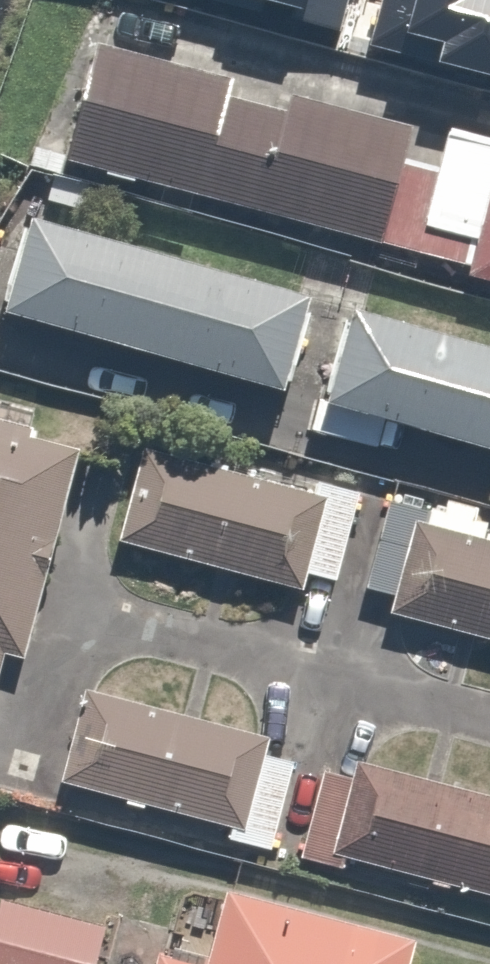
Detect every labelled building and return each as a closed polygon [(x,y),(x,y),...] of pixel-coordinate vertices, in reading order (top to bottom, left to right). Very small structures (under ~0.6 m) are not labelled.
[(395,41),(489,63),(489,0),(405,0),(395,41)] [(53,149),(489,264),(489,125),(398,101),(394,116),(83,35),(53,149)] [(21,205),(0,285),(0,305),(289,381),(315,282),(21,205)] [(336,282),(307,381),(489,435),(489,328),(336,282)] [(0,430),(0,650),(6,651),(64,448),(0,430)] [(301,485),(132,438),(108,528),(292,579),(296,565),(333,575),(357,489),(304,474),(301,485)] [(382,488),(352,583),(383,593),(379,605),(489,640),(489,529),(480,526),(486,507),(385,476),(382,488)] [(250,730),(73,684),(49,775),(221,820),(216,840),(261,852),(286,755),(246,744),(250,730)] [(292,840),(288,855),(338,866),(341,852),(489,886),(489,791),(312,750),(292,840)] [(207,878),(188,950),(148,939),(141,963),(390,963),(399,929),(207,878)] [(0,895),(0,963),(87,963),(98,920),(0,895)]
